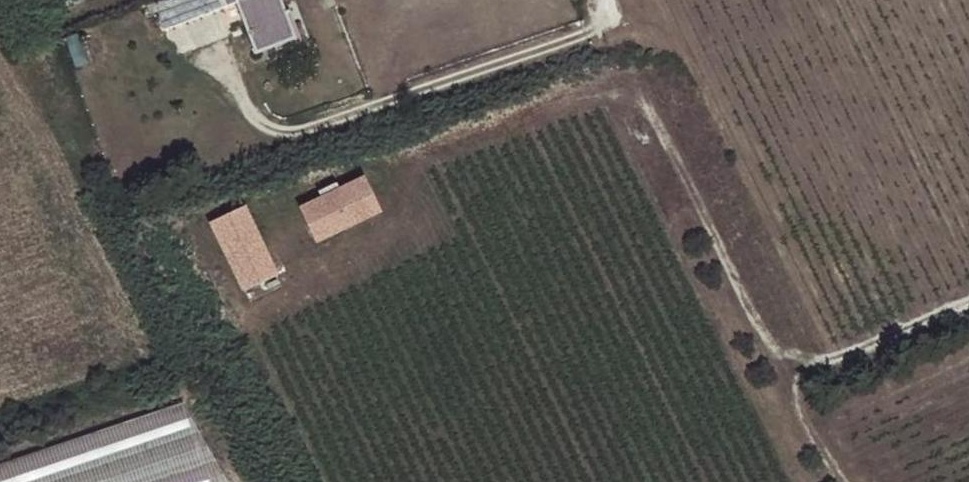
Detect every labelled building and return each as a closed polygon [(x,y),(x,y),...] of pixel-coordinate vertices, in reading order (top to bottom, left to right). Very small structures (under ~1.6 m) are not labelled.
[(157,5),(160,14),(167,33),(238,3),(257,54),(276,47),(296,39),(286,12),(281,0),(169,0),(157,5)] [(160,14),(157,5),(148,9),(152,18),(160,14)] [(291,9),(286,12),(296,39),(276,47),(278,52),(303,42),(291,9)] [(367,174),(299,206),(316,244),(385,212),(367,174)] [(245,205),(208,222),(241,291),(277,274),(245,205)] [(202,397),(0,463),(0,481),(248,481),(202,397)]
